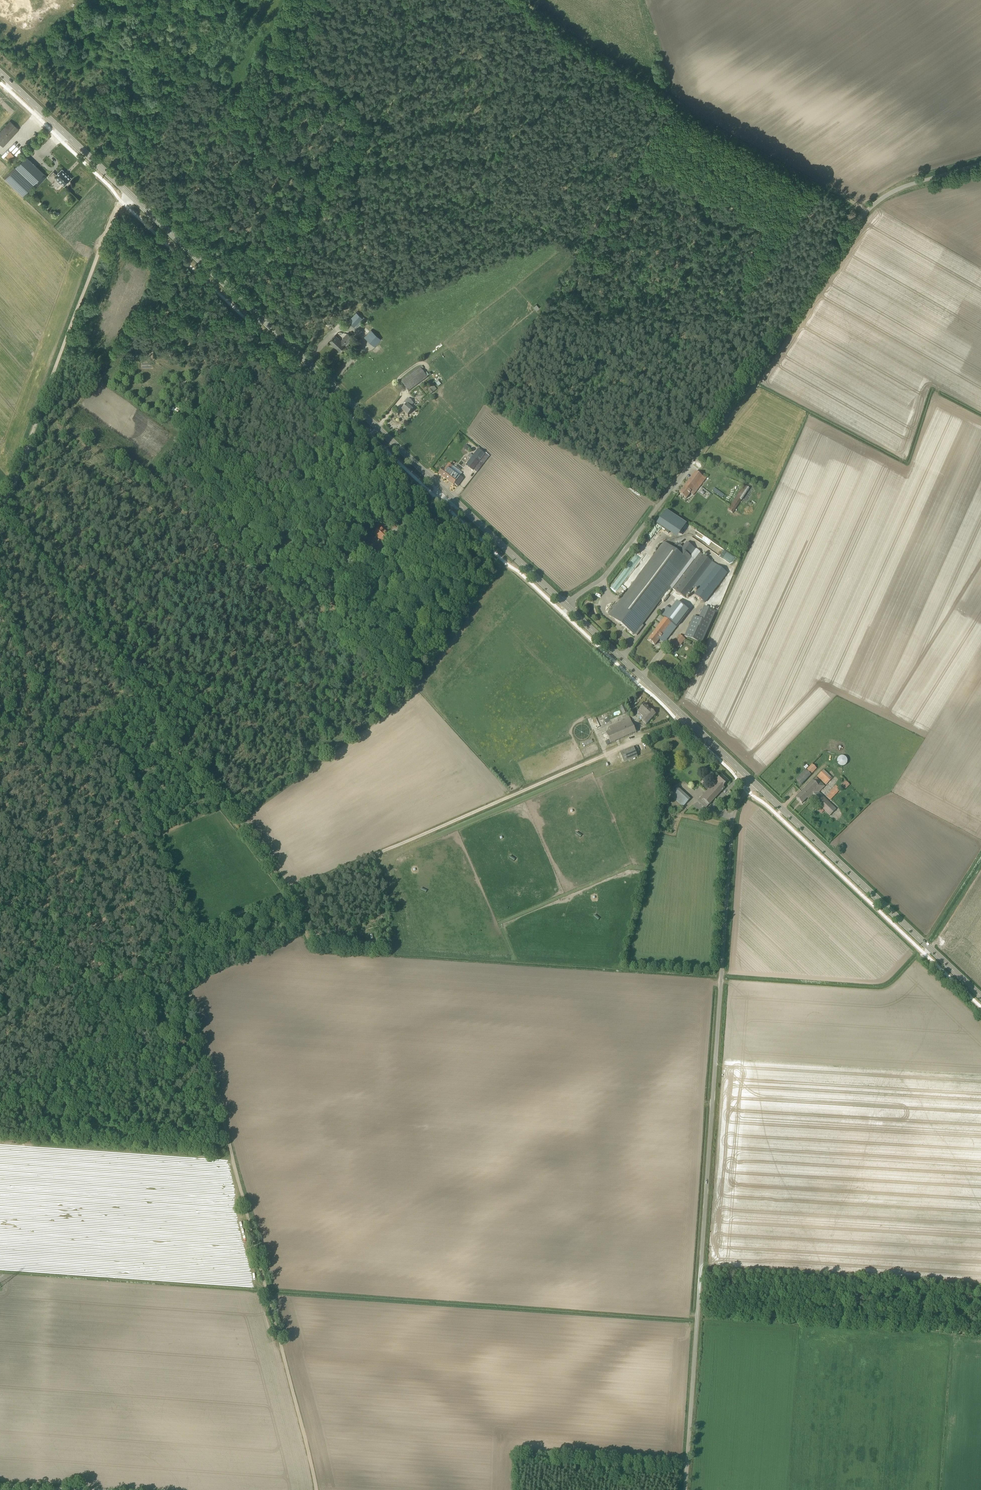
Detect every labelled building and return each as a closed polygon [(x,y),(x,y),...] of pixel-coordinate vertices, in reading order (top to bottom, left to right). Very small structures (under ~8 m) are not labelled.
[(3,147),(19,129),(10,121),(0,131),(0,144),(3,147)] [(10,152),(6,156),(10,160),(14,156),(10,152)] [(26,156),(22,160),(4,178),(23,195),(44,173),(26,156)] [(48,178),(54,183),(57,179),(64,186),(66,183),(67,184),(68,184),(69,184),(69,183),(70,182),(70,181),(69,181),(71,178),(68,175),(68,174),(66,172),(66,173),(62,169),(59,172),(57,172),(57,174),(56,175),(53,172),(48,178)] [(375,346),(409,310),(399,301),(365,337),(375,346)] [(358,311),(357,312),(348,321),(354,327),(356,325),(358,327),(365,319),(358,311)] [(336,335),(333,338),(330,341),(337,347),(336,348),(339,351),(346,344),(345,344),(352,337),(348,333),(341,341),(336,335)] [(419,367),(400,381),(408,392),(427,378),(427,377),(429,376),(426,372),(424,374),(422,370),(424,368),(422,366),(420,368),(419,367)] [(432,387),(428,390),(431,394),(437,389),(434,385),(433,386),(432,384),(431,382),(428,384),(430,386),(431,386),(432,387)] [(404,403),(407,405),(402,410),(408,415),(413,410),(410,407),(414,404),(408,399),(404,403)] [(473,471),(477,464),(472,460),(467,467),(473,471)] [(457,486),(463,478),(454,471),(450,469),(451,467),(448,465),(445,469),(443,467),(438,473),(454,485),(454,484),(457,486)] [(693,496),(706,479),(696,472),(679,494),(686,499),(691,494),(693,496)] [(744,485),(729,507),(727,506),(726,508),(728,509),(727,510),(733,514),(750,488),(744,485)] [(664,510),(655,525),(676,538),(685,523),(664,510)] [(375,534),(382,540),(387,534),(380,528),(375,534)] [(642,624),(663,596),(689,562),(697,551),(687,543),(678,554),(664,543),(639,577),(617,606),(615,604),(608,613),(610,615),(609,616),(634,635),(634,634),(637,636),(644,626),(642,624)] [(737,558),(718,546),(714,553),(733,565),(737,558)] [(641,548),(610,590),(618,595),(641,564),(637,561),(644,551),(641,548)] [(712,562),(699,552),(672,589),(685,598),(712,562)] [(716,565),(694,595),(705,603),(727,573),(716,565)] [(688,613),(676,603),(648,640),(655,645),(659,639),(664,643),(688,613)] [(693,616),(685,636),(702,643),(715,611),(704,606),(699,618),(693,616)] [(643,718),(641,720),(646,724),(656,714),(645,704),(637,712),(643,718)] [(636,732),(630,718),(608,727),(610,731),(602,734),(607,745),(611,743),(636,732)] [(637,746),(620,753),(624,762),(637,756),(635,752),(639,750),(637,746)] [(837,760),(837,761),(837,763),(838,764),(838,765),(839,766),(840,766),(841,766),(842,766),(843,766),(845,766),(846,765),(847,764),(847,763),(847,762),(847,761),(847,760),(847,759),(846,758),(845,757),(844,756),(843,756),(841,756),(840,757),(839,758),(838,759),(837,760)] [(805,770),(799,776),(796,780),(801,785),(811,775),(810,774),(816,768),(812,764),(806,770),(805,770)] [(824,770),(817,777),(826,785),(832,779),(824,770)] [(721,775),(697,801),(705,809),(725,788),(723,787),(728,781),(721,775)] [(845,780),(841,785),(845,789),(850,785),(845,780)] [(818,787),(812,781),(796,798),(802,803),(807,799),(810,802),(811,800),(812,799),(830,816),(836,809),(819,792),(824,787),(821,783),(818,787)] [(836,786),(826,796),(830,800),(840,790),(836,786)] [(678,788),(670,796),(683,807),(691,799),(678,788)]
